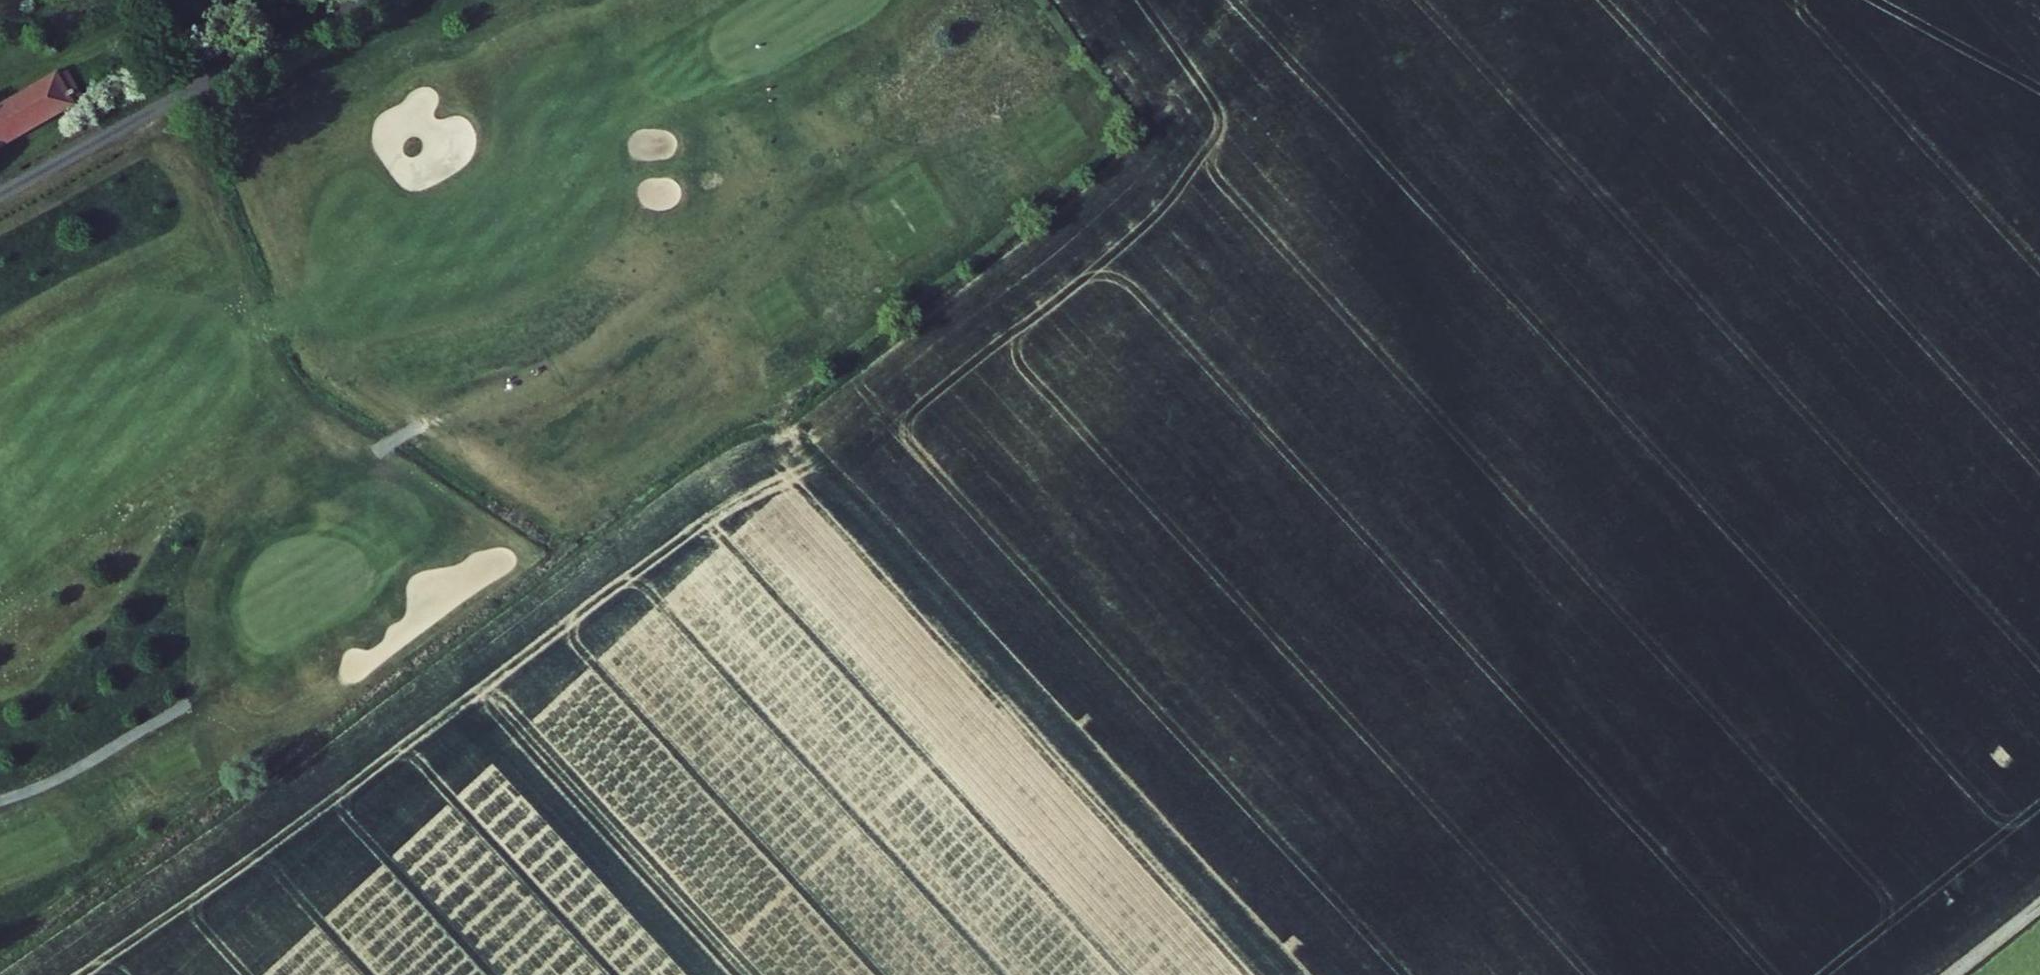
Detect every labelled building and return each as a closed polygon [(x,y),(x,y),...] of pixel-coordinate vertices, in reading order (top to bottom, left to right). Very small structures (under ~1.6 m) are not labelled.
[(0,107),(0,147),(97,92),(79,62),(0,107)]
